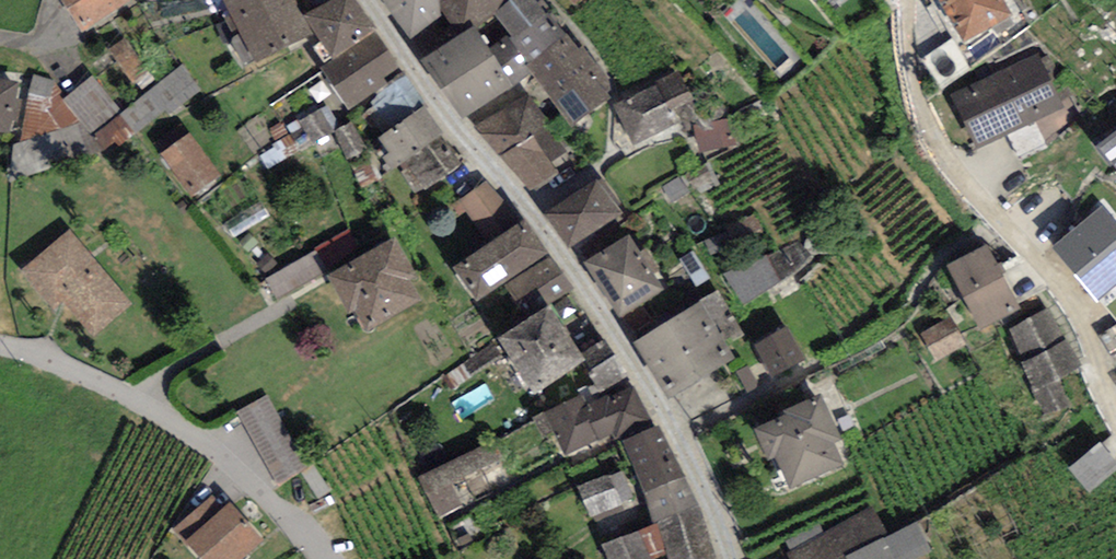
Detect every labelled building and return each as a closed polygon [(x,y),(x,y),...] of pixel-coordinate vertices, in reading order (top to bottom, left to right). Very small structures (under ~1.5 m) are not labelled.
[(81,36),(134,2),(133,0),(57,0),(81,36)] [(349,0),(341,0),(305,20),(293,0),(221,0),(258,72),(310,43),(332,68),(321,76),(348,117),(404,80),(349,0)] [(411,44),(441,22),(457,44),(472,36),(494,20),(512,5),(509,0),(379,0),(411,44)] [(536,0),(519,0),(512,5),(494,20),(508,39),(486,55),(510,96),(530,80),(569,131),(609,101),(609,83),(583,49),(577,54),(536,0)] [(813,11),(826,0),(804,0),(813,11)] [(960,50),(1013,23),(1004,7),(1008,6),(1005,0),(933,0),(960,50)] [(486,55),(472,36),(457,44),(420,69),(461,129),(510,96),(486,55)] [(1033,55),(950,97),(976,150),(1060,108),(1033,55)] [(189,64),(92,129),(107,152),(204,87),(189,64)] [(95,131),(123,105),(93,72),(65,98),(95,131)] [(57,135),(61,76),(32,74),(27,133),(57,135)] [(701,113),(679,74),(616,109),(637,148),(701,113)] [(0,83),(0,134),(9,136),(19,87),(0,83)] [(578,164),(529,95),(481,130),(530,198),(578,164)] [(444,141),(421,109),(373,142),(396,174),(400,171),(417,195),(454,169),(438,145),(444,141)] [(223,179),(190,137),(161,160),(195,202),(223,179)] [(1097,155),(1110,169),(1115,164),(1115,139),(1097,155)] [(594,181),(544,218),(571,255),(621,219),(594,181)] [(512,220),(487,185),(452,210),(476,245),(512,220)] [(1100,212),(1052,254),(1096,303),(1115,286),(1115,231),(1100,212)] [(544,261),(521,228),(455,273),(478,306),(544,261)] [(134,308),(69,232),(19,275),(52,314),(62,305),(94,342),(134,308)] [(415,280),(392,241),(325,280),(348,319),(354,316),(366,336),(419,306),(407,285),(415,280)] [(664,296),(629,242),(586,269),(621,324),(664,296)] [(798,245),(725,278),(742,307),(814,264),(798,245)] [(1022,315),(988,249),(947,270),(980,336),(1022,315)] [(316,252),(256,287),(267,306),(327,271),(316,252)] [(556,289),(559,295),(574,288),(561,262),(516,283),(525,303),(556,289)] [(735,364),(700,309),(635,350),(669,405),(735,364)] [(578,358),(548,310),(498,343),(535,401),(585,368),(578,358)] [(1080,369),(1047,312),(1008,335),(1026,366),(1019,370),(1046,415),(1068,402),(1056,383),(1080,369)] [(965,344),(948,318),(919,336),(936,362),(965,344)] [(1097,337),(1115,366),(1115,324),(1097,337)] [(809,371),(784,329),(754,347),(778,389),(809,371)] [(603,342),(578,358),(585,368),(603,396),(627,380),(603,342)] [(595,405),(584,388),(539,415),(566,459),(605,436),(612,446),(651,422),(633,392),(615,403),(611,396),(595,405)] [(244,405),(274,480),(305,467),(275,392),(244,405)] [(781,423),(754,434),(767,465),(775,462),(788,492),(841,470),(833,452),(840,448),(820,401),(779,419),(781,423)] [(659,429),(622,446),(645,497),(683,480),(659,429)] [(438,513),(490,491),(480,468),(506,457),(498,438),(420,471),(438,513)] [(1100,447),(1067,472),(1087,498),(1115,475),(1115,467),(1100,447)] [(611,479),(579,491),(592,522),(623,509),(611,479)] [(645,497),(653,528),(600,550),(604,558),(702,558),(700,554),(709,536),(683,480),(645,497)] [(873,506),(785,551),(789,558),(925,558),(934,555),(917,521),(889,536),(873,506)] [(231,507),(186,547),(197,558),(247,558),(264,544),(231,507)]
